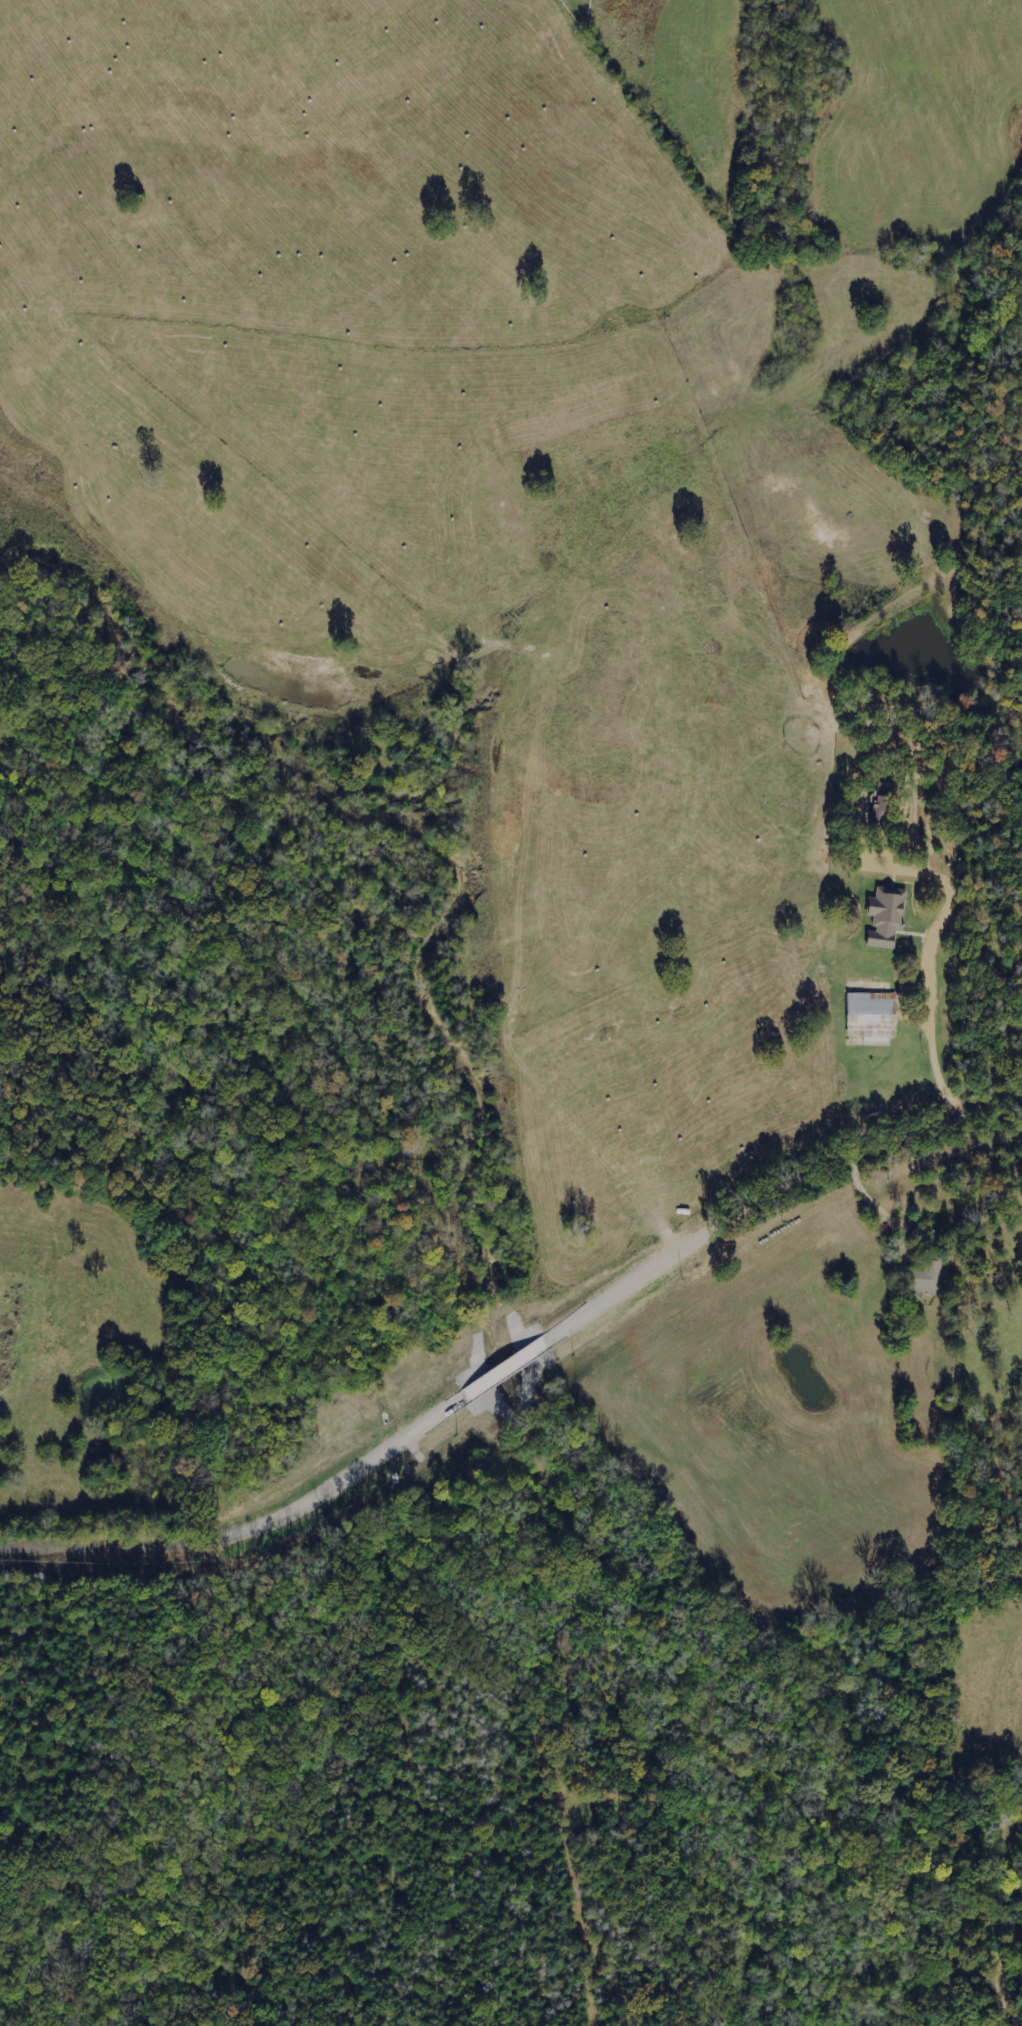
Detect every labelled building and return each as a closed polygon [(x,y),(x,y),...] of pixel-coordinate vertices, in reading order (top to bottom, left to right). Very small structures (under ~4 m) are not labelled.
[(901,930),(906,894),(875,889),(874,900),(865,899),(863,915),(872,917),(870,931),(864,930),(862,945),(892,949),(894,929),(901,930)] [(894,1037),(895,999),(871,999),(871,993),(845,993),(845,1038),(862,1038),(862,1043),(888,1043),(888,1037),(894,1037)] [(926,1271),(915,1271),(914,1291),(943,1292),(944,1262),(926,1261),(926,1271)]
